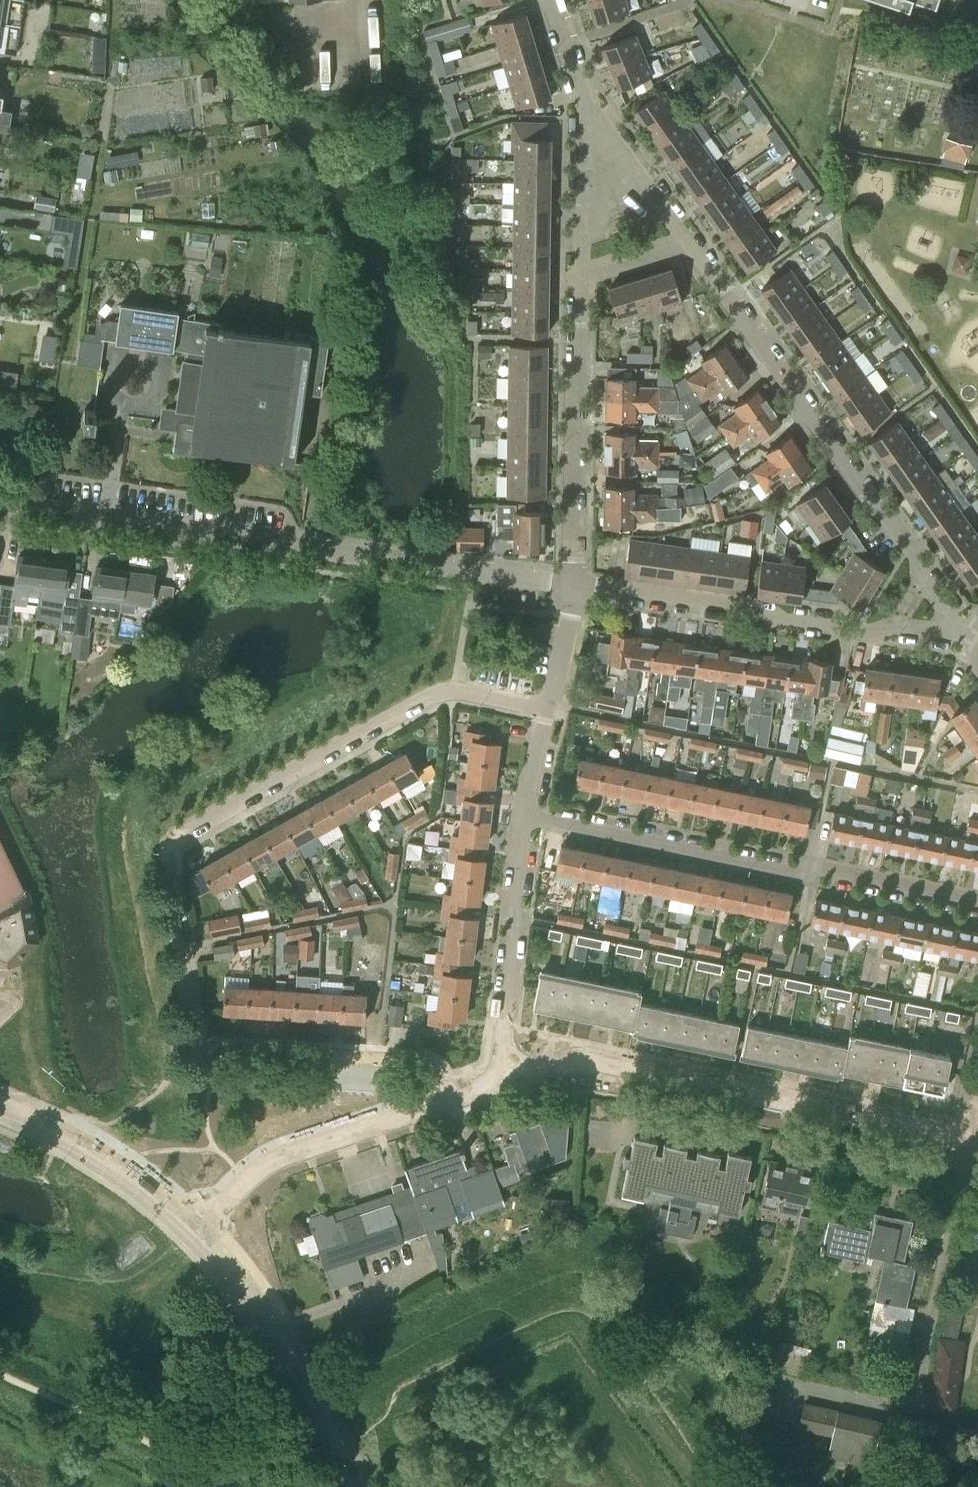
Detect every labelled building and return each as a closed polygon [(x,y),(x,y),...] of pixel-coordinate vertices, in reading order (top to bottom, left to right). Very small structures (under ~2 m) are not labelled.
[(624,0),(590,0),(588,1),(595,22),(628,12),(624,0)] [(908,9),(911,0),(881,0),(908,9)] [(498,44),(531,35),(524,13),(491,23),(498,44)] [(436,40),(437,42),(472,31),(471,29),(468,18),(453,22),(423,31),(426,43),(436,40)] [(699,38),(707,32),(700,22),(692,28),(699,38)] [(707,32),(699,38),(706,48),(715,43),(707,32)] [(108,35),(96,34),(94,52),(106,53),(108,35)] [(611,68),(642,55),(634,34),(602,47),(611,68)] [(531,35),(498,44),(504,65),(537,55),(531,35)] [(436,40),(426,43),(431,60),(441,57),(437,42),(436,40)] [(537,55),(504,65),(511,86),(543,76),(537,55)] [(651,76),(642,55),(611,68),(619,89),(651,76)] [(443,61),(441,57),(431,60),(436,77),(446,74),(443,61)] [(724,74),(732,68),(725,58),(717,63),(724,74)] [(732,68),(724,74),(737,92),(745,87),(732,68)] [(454,80),(449,82),(452,93),(492,81),(489,70),(455,81),(454,80)] [(214,91),(212,76),(200,77),(201,92),(214,91)] [(550,98),(543,76),(511,86),(517,108),(550,98)] [(452,93),(449,82),(439,84),(444,101),(454,98),(452,93)] [(647,128),(676,108),(663,90),(635,110),(647,128)] [(749,109),(756,103),(749,93),(741,99),(749,109)] [(9,125),(12,110),(3,109),(5,95),(0,94),(0,123),(9,125)] [(454,98),(444,101),(450,118),(459,115),(455,103),(454,98)] [(756,103),(749,109),(756,119),(764,114),(756,103)] [(688,126),(676,108),(647,128),(660,146),(688,126)] [(515,160),(549,161),(549,138),(547,138),(547,123),(511,122),(511,152),(515,152),(515,160)] [(7,139),(9,125),(0,123),(0,138),(7,139)] [(265,133),(264,123),(254,124),(255,135),(265,133)] [(688,126),(660,146),(672,163),(701,144),(688,126)] [(773,144),(782,139),(774,128),(766,134),(773,144)] [(715,133),(701,144),(672,163),(685,181),(713,161),(727,151),(715,133)] [(943,151),(941,156),(964,163),(966,158),(967,158),(971,144),(946,138),(942,151),(943,151)] [(283,151),(280,139),(269,141),(271,153),(283,151)] [(789,149),(782,139),(773,144),(780,155),(789,149)] [(451,146),(450,159),(461,159),(461,146),(451,146)] [(461,159),(450,159),(450,172),(460,172),(461,159)] [(549,161),(515,160),(514,182),(549,182),(549,161)] [(725,179),(713,161),(685,181),(697,199),(725,179)] [(798,180),(806,175),(799,164),(791,169),(798,180)] [(813,185),(806,175),(798,180),(805,190),(813,185)] [(738,196),(725,179),(697,199),(710,216),(738,196)] [(514,182),(514,203),(548,204),(549,182),(514,182)] [(763,209),(767,216),(802,192),(797,185),(763,209)] [(450,190),(450,202),(460,202),(460,190),(450,190)] [(56,198),(36,195),(33,209),(54,212),(56,198)] [(738,196),(710,216),(722,234),(750,214),(738,196)] [(823,216),(832,211),(824,200),(816,205),(823,216)] [(460,202),(450,202),(450,215),(460,215),(460,202)] [(548,204),(514,203),(514,225),(548,226),(548,204)] [(141,207),(130,207),(129,219),(141,220),(141,207)] [(750,214),(722,234),(735,252),(763,232),(750,214)] [(68,235),(66,246),(80,248),(84,220),(52,215),(50,232),(68,235)] [(548,226),(514,225),(513,247),(548,247),(548,226)] [(763,232),(735,252),(747,270),(776,250),(763,232)] [(443,246),(454,246),(454,233),(444,233),(443,246)] [(234,240),(234,247),(246,249),(247,241),(234,240)] [(454,246),(443,246),(443,258),(454,258),(454,246)] [(513,247),(513,268),(547,269),(548,247),(513,247)] [(832,266),(840,260),(833,250),(824,255),(832,266)] [(956,252),(951,268),(968,273),(972,257),(956,252)] [(220,276),(222,256),(211,255),(209,273),(209,274),(220,276)] [(840,260),(832,266),(839,276),(847,271),(840,260)] [(547,269),(513,268),(513,290),(547,291),(547,269)] [(650,275),(660,308),(682,301),(671,268),(650,275)] [(774,307),(801,287),(788,269),(778,277),(761,289),(774,307)] [(660,308),(650,275),(629,281),(639,314),(660,308)] [(468,276),(467,289),(478,290),(478,277),(468,276)] [(639,314),(629,281),(608,288),(616,316),(618,321),(639,314)] [(857,301),(865,296),(857,285),(849,291),(857,301)] [(801,287),(774,307),(786,325),(814,305),(801,287)] [(478,290),(467,289),(467,302),(478,302),(478,290)] [(513,290),(512,312),(546,312),(547,291),(513,290)] [(503,291),(479,291),(479,299),(495,299),(495,302),(503,302),(503,291)] [(872,306),(865,296),(857,301),(864,312),(872,306)] [(120,304),(115,341),(172,349),(176,324),(178,312),(120,304)] [(827,323),(814,305),(786,325),(799,343),(827,323)] [(546,312),(512,312),(512,334),(546,335),(546,312)] [(887,334),(895,328),(888,318),(879,324),(887,334)] [(187,361),(183,361),(176,409),(168,408),(162,422),(176,428),(173,453),(202,457),(203,450),(294,463),(304,391),(321,394),(328,338),(309,335),(308,341),(222,329),(223,323),(219,323),(193,319),(192,326),(176,324),(172,349),(188,351),(187,361)] [(467,333),(477,333),(477,320),(467,320),(467,333)] [(827,323),(799,343),(811,360),(839,341),(827,323)] [(895,328),(887,334),(894,344),(902,339),(895,328)] [(101,342),(80,339),(76,363),(100,366),(104,338),(101,337),(101,342)] [(696,339),(686,347),(691,354),(695,351),(701,346),(696,339)] [(852,358),(839,341),(811,360),(824,378),(852,358)] [(701,359),(706,367),(687,380),(684,375),(673,382),(679,399),(694,389),(736,360),(724,343),(701,359)] [(490,357),(490,345),(478,344),(478,357),(490,357)] [(640,352),(639,362),(649,362),(652,363),(652,352),(652,345),(640,344),(640,352)] [(509,376),(546,377),(546,346),(510,346),(509,376)] [(626,352),(626,362),(639,362),(640,352),(626,352)] [(906,372),(915,367),(907,356),(899,362),(906,372)] [(864,376),(852,358),(824,378),(836,396),(864,376)] [(679,399),(678,399),(679,412),(679,416),(698,403),(702,400),(701,399),(720,387),(724,393),(748,376),(736,360),(694,389),(679,399)] [(606,379),(606,399),(658,399),(678,399),(674,386),(670,387),(636,386),(636,379),(635,379),(635,368),(622,367),(622,379),(606,379)] [(915,367),(906,372),(914,383),(922,377),(915,367)] [(14,389),(17,372),(3,370),(0,387),(14,389)] [(509,376),(509,406),(545,407),(546,377),(509,376)] [(864,376),(836,396),(849,413),(877,394),(864,376)] [(733,405),(738,412),(720,425),(726,435),(768,405),(757,389),(733,405)] [(877,394),(849,413),(862,432),(890,412),(877,394)] [(606,399),(606,419),(636,419),(636,411),(658,411),(679,412),(678,399),(658,399),(606,399)] [(43,420),(45,404),(25,402),(23,418),(43,420)] [(939,418),(947,413),(940,402),(931,408),(939,418)] [(698,403),(679,416),(687,429),(707,416),(698,403)] [(780,422),(768,405),(726,435),(733,445),(752,432),(757,438),(780,422)] [(545,407),(509,406),(508,436),(545,437),(545,407)] [(94,421),(96,411),(96,408),(95,408),(85,407),(83,419),(94,421)] [(954,423),(947,413),(939,418),(946,429),(954,423)] [(707,416),(687,429),(696,443),(716,429),(707,416)] [(944,428),(938,419),(930,424),(933,429),(940,430),(944,428)] [(881,459),(909,439),(896,421),(868,441),(881,459)] [(479,435),(479,423),(471,423),(471,435),(479,435)] [(691,443),(686,428),(677,432),(675,432),(680,446),(691,443)] [(657,453),(657,454),(677,453),(677,441),(635,441),(635,433),(605,433),(605,453),(657,453)] [(765,451),(770,458),(745,476),(751,484),(801,451),(789,434),(765,451)] [(480,445),(480,436),(471,436),(470,445),(480,445)] [(545,437),(508,436),(508,467),(544,467),(545,437)] [(964,453),(972,448),(964,438),(956,443),(964,453)] [(921,457),(909,439),(881,459),(894,477),(921,457)] [(725,448),(718,452),(702,463),(699,465),(709,479),(735,461),(725,448)] [(972,448),(964,453),(971,464),(977,459),(977,457),(972,448)] [(801,451),(751,484),(752,486),(758,482),(763,490),(765,489),(766,491),(784,478),(788,484),(812,468),(801,451)] [(657,453),(605,453),(605,473),(635,473),(635,465),(657,465),(657,454),(657,453)] [(934,475),(921,457),(894,477),(906,495),(934,475)] [(730,466),(704,485),(709,498),(738,477),(730,466)] [(544,467),(508,467),(507,497),(544,498),(544,467)] [(678,482),(678,469),(657,469),(657,482),(678,482)] [(946,492),(934,475),(906,495),(919,512),(946,492)] [(809,522),(837,502),(824,484),(809,494),(796,504),(809,522)] [(704,501),(703,486),(687,488),(689,502),(704,501)] [(657,495),(634,495),(634,487),(604,487),(604,507),(657,507),(681,505),(681,496),(657,496),(657,495)] [(959,510),(946,492),(919,512),(931,530),(959,510)] [(776,502),(766,509),(762,531),(764,532),(772,532),(774,521),(776,502)] [(849,520),(837,502),(809,522),(822,540),(837,529),(848,523),(849,520)] [(514,504),(514,512),(514,524),(503,524),(502,538),(514,539),(514,550),(543,551),(544,512),(524,512),(524,504),(514,504)] [(657,507),(604,507),(604,527),(634,527),(634,519),(657,520),(657,519),(673,519),(681,509),(681,505),(657,507)] [(959,510),(931,530),(944,548),(972,528),(959,510)] [(713,514),(715,520),(724,517),(722,511),(713,514)] [(757,520),(742,518),(741,533),(753,534),(755,535),(757,520)] [(848,523),(837,529),(854,552),(863,557),(867,551),(848,523)] [(944,548),(956,565),(977,550),(977,537),(972,528),(944,548)] [(456,550),(480,550),(480,536),(456,536),(456,550)] [(654,580),(660,544),(629,539),(624,576),(654,580)] [(689,548),(660,544),(654,580),(684,585),(689,548)] [(719,552),(689,548),(684,585),(714,589),(719,552)] [(956,565),(969,583),(977,577),(977,550),(956,565)] [(750,556),(719,552),(714,589),(744,593),(750,556)] [(863,557),(854,552),(842,571),(871,589),(883,570),(863,557)] [(18,555),(14,586),(11,602),(12,603),(26,604),(27,594),(39,596),(44,558),(18,555)] [(37,605),(63,609),(65,594),(70,562),(44,558),(39,596),(37,605)] [(778,598),(783,564),(760,561),(756,595),(778,598)] [(783,564),(778,598),(800,601),(802,598),(802,586),(805,568),(783,564)] [(120,611),(125,570),(99,566),(95,565),(91,594),(106,596),(103,616),(119,618),(120,611)] [(155,574),(125,570),(120,611),(134,613),(136,600),(151,602),(155,574)] [(842,571),(831,590),(840,596),(859,608),(871,589),(842,571)] [(156,583),(153,603),(171,606),(174,585),(156,583)] [(9,624),(12,603),(11,602),(14,586),(0,584),(0,586),(0,623),(9,624)] [(802,586),(802,598),(836,602),(840,596),(831,590),(802,586)] [(60,630),(75,632),(79,596),(65,594),(63,609),(60,630)] [(79,596),(75,632),(88,634),(93,598),(79,596)] [(9,624),(0,623),(0,630),(8,632),(9,624)] [(87,659),(90,634),(88,634),(75,632),(71,657),(87,659)] [(605,675),(616,677),(613,693),(590,689),(588,703),(622,709),(624,694),(633,635),(612,632),(610,644),(598,642),(595,661),(607,662),(605,675)] [(633,635),(624,694),(636,696),(639,678),(636,678),(638,665),(650,666),(654,638),(633,635)] [(675,641),(654,638),(650,666),(662,668),(660,682),(657,681),(655,697),(666,699),(675,641)] [(675,641),(666,699),(665,710),(675,711),(676,700),(677,701),(679,685),(689,687),(691,672),(695,673),(699,645),(675,641)] [(699,645),(695,673),(694,683),(704,685),(702,704),(700,721),(710,722),(721,648),(699,645)] [(745,651),(721,648),(710,722),(721,724),(723,707),(724,707),(726,691),(736,692),(737,679),(741,680),(745,651)] [(768,655),(745,651),(741,680),(755,682),(754,695),(751,694),(745,731),(757,733),(764,683),(768,655)] [(764,683),(757,733),(755,743),(769,745),(771,734),(768,734),(770,714),(771,714),(775,685),(786,686),(790,658),(768,655),(764,683)] [(809,661),(790,658),(786,686),(797,688),(795,700),(792,700),(790,717),(801,718),(809,661)] [(831,664),(809,661),(801,718),(812,720),(815,703),(812,703),(814,690),(827,692),(826,696),(839,698),(844,675),(830,673),(831,664)] [(866,670),(862,696),(860,708),(874,710),(875,698),(886,700),(890,671),(866,667),(866,670)] [(890,671),(886,700),(910,703),(914,674),(890,671)] [(938,678),(914,674),(910,703),(944,708),(952,695),(936,693),(938,678)] [(849,695),(840,692),(839,698),(838,704),(846,706),(849,695)] [(621,713),(629,714),(632,701),(635,699),(636,696),(624,694),(622,709),(621,713)] [(944,708),(964,736),(977,726),(977,705),(974,699),(961,708),(952,695),(944,708)] [(664,708),(657,707),(649,712),(647,720),(661,723),(664,708)] [(880,709),(878,724),(889,725),(892,710),(885,709),(880,709)] [(610,730),(611,720),(599,718),(597,728),(610,730)] [(611,720),(610,730),(623,733),(624,723),(611,720)] [(889,725),(878,724),(876,739),(887,740),(889,725)] [(964,736),(977,756),(977,755),(977,726),(964,736)] [(656,740),(658,730),(645,727),(642,737),(656,740)] [(913,770),(923,746),(925,732),(921,731),(906,729),(904,744),(903,755),(901,769),(913,770)] [(671,733),(658,730),(656,740),(669,743),(671,733)] [(499,743),(490,742),(491,734),(464,731),(463,744),(470,745),(468,761),(496,764),(499,743)] [(828,734),(823,752),(858,760),(861,748),(862,742),(828,734)] [(786,749),(796,751),(799,737),(789,735),(786,749)] [(702,750),(704,739),(691,737),(689,747),(702,750)] [(872,750),(874,740),(863,738),(862,742),(861,748),(872,750)] [(704,739),(702,750),(714,752),(717,742),(704,739)] [(406,752),(385,764),(398,787),(419,775),(410,760),(423,761),(425,740),(406,752)] [(944,750),(951,759),(962,751),(956,742),(944,750)] [(451,745),(449,758),(457,759),(459,746),(451,745)] [(748,759),(750,749),(737,747),(735,756),(748,759)] [(750,749),(748,759),(760,762),(763,752),(750,749)] [(653,755),(650,769),(657,770),(660,757),(653,755)] [(794,768),(795,759),(783,756),(781,766),(794,768)] [(597,789),(603,763),(579,758),(573,784),(597,789)] [(808,761),(795,759),(794,768),(807,771),(808,761)] [(459,776),(457,789),(483,792),(484,784),(493,785),(496,764),(468,761),(466,777),(459,776)] [(626,767),(603,763),(597,789),(620,794),(626,767)] [(398,787),(385,764),(364,775),(377,799),(398,787)] [(824,777),(826,766),(815,764),(813,775),(824,777)] [(845,781),(847,768),(834,766),(832,779),(845,781)] [(649,772),(626,767),(620,794),(643,799),(649,772)] [(964,776),(960,771),(953,777),(957,782),(964,776)] [(649,772),(643,799),(666,804),(672,777),(649,772)] [(483,792),(457,789),(454,789),(456,775),(446,774),(442,801),(463,803),(461,819),(488,823),(491,801),(482,800),(483,792)] [(364,775),(344,787),(356,810),(377,799),(364,775)] [(695,782),(672,777),(666,804),(689,809),(695,782)] [(897,789),(899,780),(887,777),(885,786),(897,789)] [(718,787),(695,782),(689,809),(712,813),(718,787)] [(356,810),(344,787),(323,799),(336,822),(356,810)] [(718,787),(712,813),(735,818),(741,791),(718,787)] [(741,791),(735,818),(758,823),(764,796),(741,791)] [(864,808),(867,796),(858,794),(855,807),(864,808)] [(764,796),(758,823),(781,828),(787,801),(764,796)] [(876,798),(867,796),(864,808),(873,810),(874,810),(876,798)] [(336,822),(323,799),(303,810),(316,833),(336,822)] [(787,801),(781,828),(805,833),(808,817),(810,806),(787,801)] [(966,830),(967,830),(975,831),(977,819),(977,818),(977,803),(971,802),(969,817),(966,830)] [(913,806),(911,818),(919,820),(922,808),(913,806)] [(414,814),(419,823),(429,817),(424,808),(414,814)] [(932,810),(922,808),(919,820),(929,822),(932,810)] [(303,810),(282,822),(295,845),(302,857),(323,845),(316,833),(303,810)] [(833,812),(828,838),(856,844),(862,817),(833,812)] [(419,823),(414,814),(401,821),(407,830),(419,823)] [(862,817),(856,844),(884,849),(890,823),(870,819),(862,817)] [(452,834),(450,848),(477,851),(477,843),(486,844),(488,823),(461,819),(459,835),(452,834)] [(282,822),(262,833),(275,856),(295,845),(282,822)] [(890,823),(884,849),(912,855),(918,829),(890,823)] [(918,829),(912,855),(940,861),(946,835),(926,831),(918,829)] [(946,835),(940,861),(968,867),(974,841),(975,831),(967,830),(965,839),(946,835)] [(262,833),(241,845),(254,868),(275,856),(262,833)] [(2,956),(6,956),(10,955),(16,960),(36,940),(28,897),(27,897),(0,840),(0,960),(2,956)] [(968,867),(977,869),(977,842),(974,841),(968,867)] [(241,845),(221,856),(234,879),(254,868),(241,845)] [(579,876),(584,850),(561,845),(555,872),(579,876)] [(477,851),(450,848),(443,847),(441,860),(456,862),(454,878),(481,881),(484,860),(476,859),(477,851)] [(607,854),(584,850),(579,876),(602,881),(607,854)] [(388,852),(386,865),(397,866),(398,853),(388,852)] [(607,854),(602,881),(625,886),(630,859),(607,854)] [(234,879),(221,856),(200,868),(213,891),(234,879)] [(630,859),(625,886),(648,891),(653,864),(630,859)] [(676,869),(653,864),(648,891),(670,895),(671,895),(676,869)] [(397,866),(386,865),(385,878),(395,879),(397,866)] [(361,868),(355,872),(361,882),(368,878),(361,868)] [(671,895),(670,895),(668,906),(678,907),(678,909),(691,912),(693,900),(694,900),(699,873),(676,869),(671,895)] [(699,873),(694,900),(717,905),(722,878),(699,873)] [(445,892),(443,906),(468,909),(469,901),(479,902),(481,881),(454,878),(452,893),(445,892)] [(745,883),(722,878),(717,905),(740,910),(745,883)] [(350,895),(342,880),(335,884),(334,891),(339,901),(350,895)] [(363,891),(355,882),(347,886),(353,897),(363,891)] [(768,888),(745,883),(740,910),(763,914),(768,888)] [(768,888),(763,914),(787,919),(792,892),(768,888)] [(366,896),(353,898),(355,909),(368,906),(366,896)] [(355,909),(353,898),(340,901),(342,911),(355,909)] [(838,930),(843,904),(815,898),(809,924),(838,930)] [(843,904),(838,930),(847,932),(866,936),(871,910),(843,904)] [(608,905),(606,916),(616,918),(618,907),(608,905)] [(304,908),(306,918),(319,916),(317,906),(304,908)] [(468,909),(443,906),(441,919),(448,920),(446,936),(474,939),(476,918),(467,917),(468,909)] [(306,918),(304,908),(292,911),(293,921),(306,918)] [(881,948),(883,949),(892,951),(894,942),(899,916),(871,910),(866,936),(883,940),(881,948)] [(569,925),(571,915),(558,912),(556,922),(569,925)] [(207,919),(211,937),(241,931),(237,913),(207,919)] [(268,915),(256,918),(258,928),(271,926),(268,915)] [(345,918),(347,927),(360,925),(357,915),(345,918)] [(583,917),(571,915),(569,925),(582,928),(583,917)] [(899,916),(894,942),(922,948),(927,922),(899,916)] [(258,928),(256,918),(243,920),(245,931),(258,928)] [(347,927),(345,918),(332,920),(334,930),(347,927)] [(615,934),(617,924),(604,922),(602,932),(615,934)] [(955,928),(927,922),(922,948),(950,954),(955,928)] [(617,924),(615,934),(628,937),(630,927),(617,924)] [(310,925),(297,927),(299,937),(312,935),(310,925)] [(363,940),(360,925),(347,927),(347,930),(347,939),(363,940)] [(299,937),(297,927),(284,930),(286,940),(299,937)] [(560,940),(562,931),(549,928),(547,937),(560,940)] [(950,954),(977,960),(977,932),(955,928),(950,954)] [(661,944),(663,934),(650,931),(648,941),(661,944)] [(262,934),(249,937),(251,947),(264,944),(262,934)] [(588,946),(590,937),(577,934),(575,943),(588,946)] [(676,937),(663,934),(661,944),(674,946),(676,937)] [(446,936),(444,952),(437,951),(437,953),(427,951),(426,960),(436,961),(435,964),(461,967),(462,960),(471,961),(474,939),(446,936)] [(251,947),(249,937),(237,939),(238,949),(251,947)] [(590,937),(588,946),(601,948),(602,939),(590,937)] [(833,952),(836,939),(827,937),(824,950),(833,952)] [(314,939),(299,939),(298,958),(313,958),(314,939)] [(843,954),(846,941),(836,939),(833,952),(843,954)] [(706,953),(709,943),(696,940),(694,949),(694,951),(700,952),(706,953)] [(628,954),(630,945),(617,942),(615,951),(628,954)] [(212,946),(214,960),(235,956),(233,943),(225,944),(212,946)] [(721,946),(709,943),(706,953),(719,956),(721,946)] [(297,960),(297,944),(284,944),(283,959),(297,960)] [(630,945),(628,954),(641,956),(642,947),(630,945)] [(806,970),(810,950),(796,947),(792,966),(806,970)] [(886,980),(890,963),(892,951),(883,949),(880,962),(877,978),(886,980)] [(752,963),(755,953),(742,950),(739,960),(752,963)] [(668,962),(670,953),(657,951),(655,959),(668,962)] [(892,951),(890,963),(899,965),(902,953),(892,951)] [(670,953),(668,962),(680,965),(682,956),(670,953)] [(755,953),(752,963),(765,966),(768,955),(755,953)] [(708,970),(709,961),(697,959),(695,968),(708,970)] [(722,964),(709,961),(708,970),(720,973),(722,964)] [(945,975),(948,963),(939,961),(936,973),(945,975)] [(435,964),(421,963),(420,972),(434,973),(435,964)] [(948,963),(945,975),(955,978),(957,965),(948,963)] [(461,967),(435,964),(434,977),(441,978),(439,994),(466,998),(469,976),(460,975),(461,967)] [(748,979),(750,970),(737,967),(735,976),(748,979)] [(930,973),(917,970),(912,993),(925,996),(930,973)] [(553,1012),(561,976),(540,971),(533,1008),(553,1012)] [(769,983),(771,974),(758,971),(756,980),(769,983)] [(225,976),(224,986),(223,1008),(223,1012),(247,1013),(248,987),(248,977),(225,976)] [(561,976),(553,1012),(573,1016),(580,980),(561,976)] [(797,989),(799,980),(786,977),(784,986),(797,989)] [(318,992),(319,992),(317,1018),(341,1019),(342,993),(341,993),(342,983),(342,982),(319,980),(318,992)] [(600,984),(580,980),(573,1016),(593,1021),(600,984)] [(799,980),(797,989),(809,991),(811,982),(799,980)] [(342,993),(341,1019),(365,1021),(365,1011),(366,995),(353,994),(354,984),(342,983),(341,993),(342,993)] [(600,984),(593,1021),(612,1025),(620,988),(600,984)] [(837,997),(839,988),(826,985),(824,994),(837,997)] [(248,987),(247,1013),(270,1015),(272,989),(248,987)] [(641,992),(620,988),(612,1025),(633,1029),(639,1003),(641,992)] [(839,988),(837,997),(850,1000),(852,991),(839,988)] [(272,989),(270,1015),(294,1016),(295,990),(272,989)] [(295,990),(294,1016),(317,1018),(319,992),(318,992),(295,990)] [(431,993),(429,1010),(427,1022),(455,1026),(456,1018),(464,1019),(466,998),(439,994),(431,993)] [(878,1004),(880,995),(867,993),(865,1002),(878,1004)] [(892,998),(880,995),(878,1004),(890,1007),(892,998)] [(918,1012),(920,1004),(907,1001),(905,1010),(918,1012)] [(390,1003),(387,1023),(401,1026),(404,1005),(392,1004),(390,1003)] [(639,1003),(633,1029),(632,1032),(652,1037),(659,1007),(639,1003)] [(933,1006),(920,1004),(918,1012),(931,1015),(933,1006)] [(659,1007),(652,1037),(672,1041),(678,1011),(659,1007)] [(959,1013),(947,1010),(945,1019),(957,1022),(959,1013)] [(698,1015),(678,1011),(672,1041),(692,1045),(698,1015)] [(718,1019),(698,1015),(692,1045),(712,1049),(718,1019)] [(739,1023),(718,1019),(712,1049),(732,1053),(739,1023)] [(761,1060),(768,1029),(747,1025),(741,1055),(761,1060)] [(787,1034),(768,1029),(761,1060),(781,1064),(787,1034)] [(787,1034),(781,1064),(801,1068),(807,1038),(787,1034)] [(847,1046),(842,1072),(863,1077),(870,1039),(849,1035),(847,1046)] [(807,1038),(801,1068),(821,1072),(827,1042),(807,1038)] [(890,1044),(870,1039),(863,1077),(882,1081),(890,1044)] [(827,1042),(821,1072),(841,1076),(842,1072),(847,1046),(827,1042)] [(910,1048),(890,1044),(882,1081),(902,1085),(910,1048)] [(929,1052),(910,1048),(902,1085),(922,1089),(929,1052)] [(950,1056),(929,1052),(922,1089),(942,1093),(950,1056)] [(508,1163),(492,1169),(499,1186),(520,1179),(517,1172),(523,1170),(524,1172),(555,1161),(554,1160),(564,1157),(567,1119),(565,1119),(560,1119),(554,1119),(552,1120),(547,1121),(541,1122),(541,1121),(509,1132),(513,1142),(502,1146),(508,1163)] [(654,1187),(676,1192),(710,1200),(715,1177),(722,1179),(717,1201),(715,1209),(738,1214),(744,1186),(749,1188),(751,1177),(746,1176),(750,1156),(728,1151),(724,1167),(717,1165),(720,1154),(697,1149),(695,1156),(685,1154),(686,1147),(664,1142),(661,1153),(654,1152),(657,1141),(634,1136),(629,1156),(624,1155),(622,1165),(627,1166),(621,1193),(644,1198),(652,1163),(659,1165),(654,1187)] [(449,1157),(445,1159),(465,1217),(505,1204),(499,1186),(492,1169),(492,1167),(476,1173),(473,1165),(466,1167),(461,1154),(465,1153),(463,1148),(448,1153),(449,1157)] [(465,1217),(445,1159),(428,1165),(426,1160),(404,1168),(411,1186),(420,1213),(444,1284),(448,1283),(446,1254),(443,1244),(442,1230),(436,1233),(434,1228),(465,1217)] [(797,1213),(800,1199),(806,1200),(812,1171),(771,1161),(761,1204),(797,1213)] [(420,1213),(411,1186),(403,1188),(401,1182),(392,1185),(395,1191),(332,1212),(335,1221),(344,1218),(347,1225),(354,1223),(358,1234),(360,1233),(363,1242),(368,1240),(371,1249),(403,1238),(397,1221),(420,1213)] [(545,1197),(544,1212),(568,1214),(569,1198),(545,1197)] [(690,1236),(695,1214),(689,1213),(691,1204),(691,1203),(669,1199),(669,1200),(668,1208),(660,1207),(656,1230),(690,1236)] [(332,1212),(332,1213),(325,1215),(321,1213),(311,1216),(309,1221),(331,1284),(363,1273),(356,1254),(371,1249),(368,1240),(363,1242),(360,1233),(358,1234),(354,1223),(347,1225),(344,1218),(335,1221),(332,1212)] [(906,1306),(915,1265),(903,1262),(912,1221),(872,1212),(869,1228),(828,1219),(823,1246),(820,1245),(819,1251),(822,1252),(822,1251),(863,1260),(864,1254),(883,1259),(875,1299),(882,1300),(881,1303),(886,1304),(886,1301),(906,1306)] [(800,1215),(796,1233),(808,1235),(812,1218),(800,1215)] [(530,1230),(519,1234),(522,1243),(533,1240),(530,1230)] [(952,1390),(956,1390),(959,1362),(955,1362),(958,1342),(942,1340),(938,1339),(930,1397),(929,1407),(949,1409),(952,1390)] [(781,1346),(771,1344),(766,1364),(776,1367),(781,1346)] [(871,1464),(880,1420),(836,1410),(837,1409),(803,1402),(798,1427),(831,1434),(827,1454),(871,1464)]
